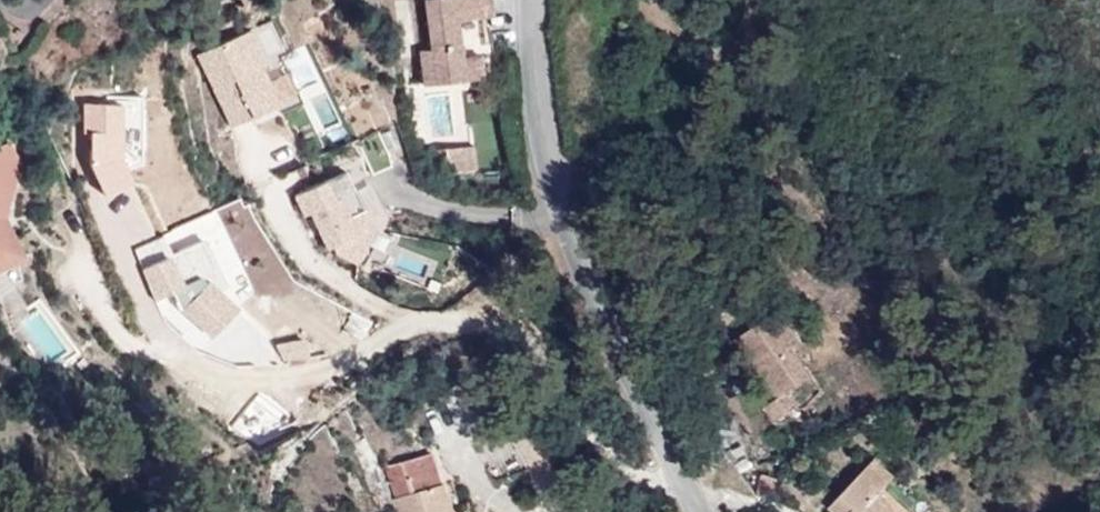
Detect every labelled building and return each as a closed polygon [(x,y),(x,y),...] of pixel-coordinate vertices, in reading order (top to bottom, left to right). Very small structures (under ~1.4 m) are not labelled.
[(478,17),(476,0),(424,0),(430,49),(419,50),(423,86),(483,77),(479,55),(483,54),(478,17)] [(478,17),(492,14),(490,0),(476,0),(478,17)] [(257,32),(202,51),(229,130),(284,111),(257,32)] [(142,186),(142,96),(109,96),(109,106),(90,106),(90,186),(142,186)] [(7,139),(0,143),(0,272),(31,252),(6,214),(19,159),(7,139)] [(443,150),(446,174),(475,170),(472,146),(443,150)] [(437,175),(446,174),(443,150),(435,151),(437,175)] [(348,170),(299,194),(335,267),(384,244),(348,170)] [(210,245),(146,263),(156,298),(219,280),(210,245)] [(220,282),(203,292),(212,308),(229,298),(220,282)] [(793,348),(773,313),(729,339),(764,401),(751,410),(760,426),(788,409),(780,395),(803,381),(786,352),(793,348)] [(458,457),(433,466),(443,495),(468,486),(458,457)] [(864,470),(883,488),(894,476),(875,458),(864,470)] [(433,466),(414,473),(427,511),(476,511),(468,486),(443,495),(433,466)] [(876,497),(883,488),(864,470),(829,507),(834,511),(893,511),(876,497)] [(893,511),(909,511),(883,488),(876,497),(893,511)]
